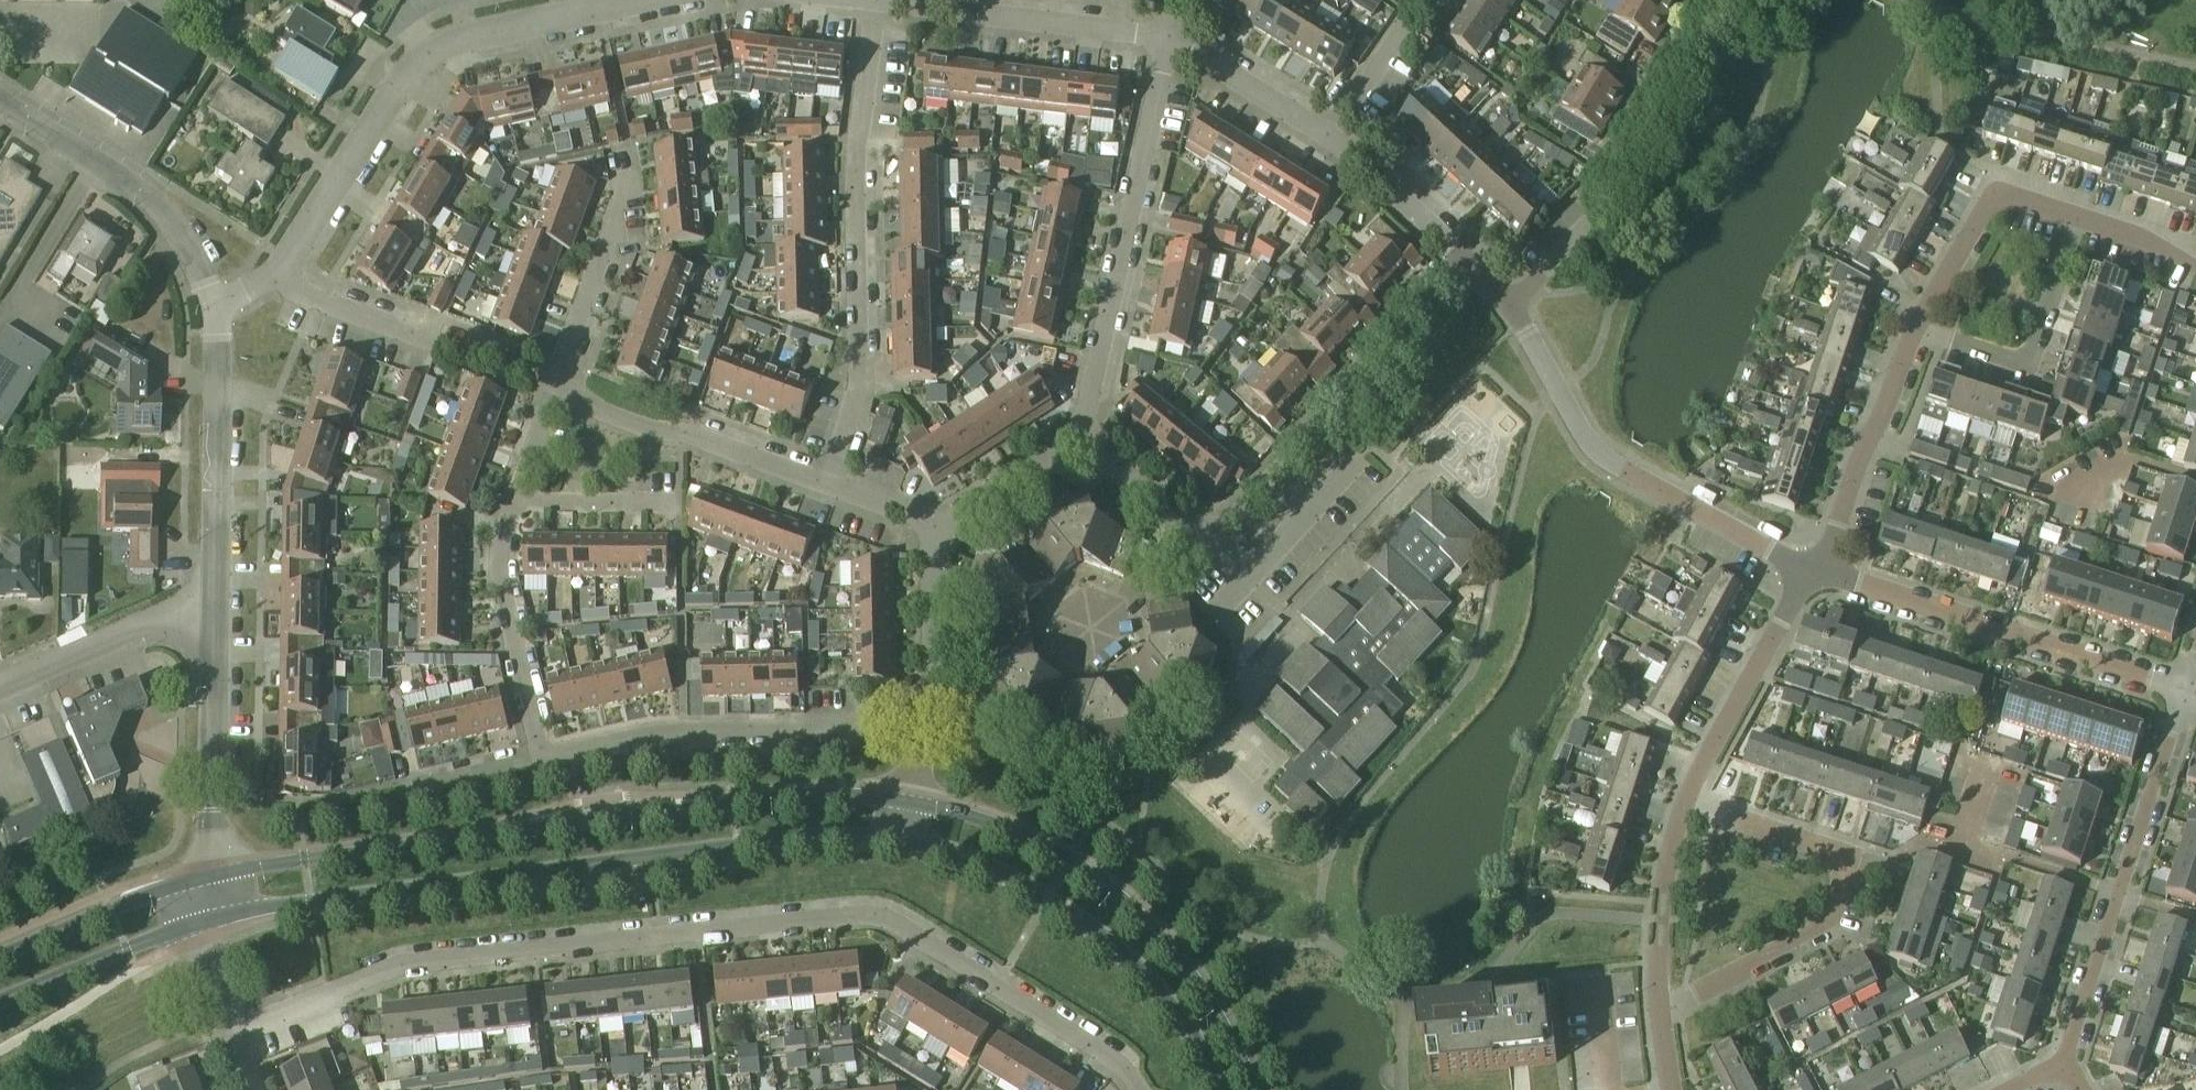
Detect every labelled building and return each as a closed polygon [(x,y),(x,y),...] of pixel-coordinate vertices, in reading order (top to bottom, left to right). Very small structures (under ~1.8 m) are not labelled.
[(1242,0),(1213,0),(1212,1),(1233,14),(1242,0)] [(1270,0),(1242,0),(1233,14),(1253,27),(1270,0)] [(1295,5),(1287,0),(1270,0),(1253,27),(1273,40),(1295,5)] [(1477,0),(1472,0),(1460,17),(1493,41),(1507,21),(1477,0)] [(1519,0),(1477,0),(1507,21),(1520,1),(1519,0)] [(1615,17),(1610,15),(1602,27),(1597,37),(1628,56),(1641,35),(1655,44),(1668,23),(1631,0),(1625,0),(1615,17)] [(1668,23),(1681,2),(1678,0),(1631,0),(1668,23)] [(1293,52),(1315,17),(1295,5),(1273,40),(1293,52)] [(70,91),(117,120),(142,136),(164,101),(168,104),(197,56),(125,11),(96,57),(92,55),(70,91)] [(296,12),(284,33),(276,44),(288,51),(274,73),(321,103),(336,78),(327,73),(333,63),(323,56),(335,36),(296,12)] [(1314,65),(1335,30),(1315,17),(1293,52),(1314,65)] [(1493,41),(1460,17),(1445,37),(1479,61),(1493,41)] [(1546,20),(1539,32),(1547,37),(1555,25),(1546,20)] [(1314,65),(1335,78),(1356,43),(1335,30),(1314,65)] [(735,91),(731,34),(690,43),(700,85),(713,82),(717,96),(736,95),(735,91)] [(769,81),(774,39),(731,34),(735,91),(751,92),(754,80),(769,81)] [(793,84),(798,42),(774,39),(769,81),(793,84)] [(793,84),(816,87),(821,45),(798,42),(793,84)] [(700,85),(690,43),(667,48),(676,90),(700,85)] [(821,45),(816,87),(841,90),(846,48),(821,45)] [(676,90),(667,48),(644,54),(653,95),(676,90)] [(1535,69),(1542,57),(1534,52),(1526,64),(1535,69)] [(1572,88),(1614,113),(1626,93),(1606,80),(1613,68),(1587,53),(1579,66),(1584,69),(1572,88)] [(653,95),(644,54),(619,59),(629,100),(653,95)] [(950,102),(955,60),(920,56),(918,71),(928,72),(925,99),(950,102)] [(973,105),(979,63),(955,60),(950,102),(973,105)] [(2020,60),(2017,72),(2030,75),(2033,63),(2020,60)] [(602,63),(578,68),(587,110),(611,104),(602,63)] [(997,108),(1002,66),(979,63),(973,105),(997,108)] [(1476,72),(1465,64),(1459,72),(1471,80),(1476,72)] [(1535,69),(1526,64),(1519,76),(1527,81),(1535,69)] [(1021,111),(1026,69),(1002,66),(997,108),(1021,111)] [(2055,80),(2057,69),(2045,66),(2042,77),(2055,80)] [(587,110),(578,68),(553,73),(556,87),(544,90),(550,118),(562,115),(587,110)] [(1044,114),(1049,72),(1026,69),(1021,111),(1044,114)] [(2055,80),(2067,83),(2070,72),(2057,69),(2055,80)] [(1049,72),(1044,114),(1043,127),(1066,130),(1068,117),(1073,74),(1049,72)] [(1476,72),(1471,80),(1482,88),(1488,80),(1476,72)] [(1091,119),(1097,77),(1073,74),(1068,117),(1091,119)] [(1132,82),(1097,77),(1091,119),(1116,122),(1120,96),(1130,97),(1132,82)] [(2104,91),(2106,80),(2094,77),(2091,88),(2104,91)] [(550,118),(544,90),(531,93),(528,79),(504,84),(513,126),(537,121),(537,120),(550,118)] [(2104,91),(2116,94),(2119,83),(2106,80),(2104,91)] [(1440,81),(1429,88),(1441,106),(1452,99),(1440,81)] [(225,82),(207,110),(252,140),(247,147),(245,146),(234,163),(226,158),(214,175),(232,186),(226,194),(244,205),(255,188),(263,193),(274,176),(257,165),(262,157),(253,151),(257,143),(267,149),(285,121),(225,82)] [(513,126),(504,84),(464,93),(460,100),(478,125),(482,118),(485,117),(488,131),(513,126)] [(2038,85),(2034,100),(2047,103),(2051,88),(2038,85)] [(1507,86),(1502,94),(1513,102),(1519,94),(1507,86)] [(1572,88),(1560,108),(1556,106),(1548,118),(1573,134),(1580,122),(1601,134),(1614,113),(1572,88)] [(2153,100),(2155,91),(2143,88),(2141,98),(2153,100)] [(2153,100),(2166,103),(2168,94),(2155,91),(2153,100)] [(1415,141),(1442,111),(1424,94),(1397,124),(1415,141)] [(1132,98),(1120,97),(1118,114),(1130,115),(1132,98)] [(2008,145),(2018,112),(1993,104),(1983,137),(2008,145)] [(1208,163),(1231,127),(1201,109),(1192,122),(1201,127),(1187,150),(1208,163)] [(1507,112),(1511,126),(1520,123),(1516,109),(1507,112)] [(1442,111),(1415,141),(1432,157),(1460,127),(1442,111)] [(2032,153),(2042,120),(2018,112),(2008,145),(2032,153)] [(682,117),(684,132),(694,131),(693,116),(682,117)] [(682,117),(672,118),(673,133),(684,132),(682,117)] [(2079,168),(2093,127),(2069,119),(2066,127),(2056,160),(2079,168)] [(464,175),(470,164),(471,164),(484,142),(472,134),(472,135),(448,120),(435,142),(447,149),(440,160),(464,175)] [(2056,160),(2066,127),(2042,120),(2032,153),(2056,160)] [(647,137),(644,122),(634,124),(637,139),(647,137)] [(823,138),(823,122),(812,123),(812,138),(823,138)] [(788,123),(778,123),(778,139),(788,139),(788,123)] [(788,123),(788,139),(799,138),(799,123),(788,123)] [(1229,176),(1251,140),(1231,127),(1208,163),(1229,176)] [(1432,157),(1449,173),(1477,143),(1460,127),(1432,157)] [(2101,183),(2104,176),(2112,151),(2114,143),(2090,135),(2093,127),(2079,168),(2103,175),(2101,183)] [(617,128),(606,130),(610,145),(620,143),(617,128)] [(1542,141),(1530,134),(1525,142),(1537,149),(1542,141)] [(970,135),(959,135),(960,151),(970,150),(970,135)] [(970,135),(970,150),(981,150),(981,135),(970,135)] [(935,136),(905,136),(905,152),(936,151),(935,136)] [(1251,140),(1229,176),(1249,188),(1271,152),(1251,140)] [(1542,141),(1537,149),(1549,156),(1554,148),(1542,141)] [(1477,143),(1449,173),(1467,190),(1495,160),(1477,143)] [(1925,143),(1912,165),(1942,182),(1955,160),(1925,143)] [(2125,191),(2136,158),(2112,151),(2115,143),(2114,143),(2112,151),(2104,176),(2101,183),(2125,191)] [(1881,154),(1892,161),(1897,150),(1886,144),(1881,154)] [(658,173),(698,169),(696,145),(656,148),(658,173)] [(522,163),(559,156),(557,147),(521,154),(522,163)] [(1897,150),(1892,161),(1902,167),(1905,162),(1906,162),(1909,157),(1897,150)] [(785,177),(826,176),(825,151),(785,152),(785,177)] [(2149,199),(2160,166),(2162,158),(2139,151),(2136,158),(2125,191),(2149,199)] [(739,166),(738,152),(729,152),(729,166),(739,166)] [(1269,201),(1291,165),(1271,152),(1249,188),(1269,201)] [(2173,207),(2184,174),(2188,161),(2164,153),(2162,158),(2160,166),(2149,199),(2173,207)] [(1015,156),(1005,154),(1001,169),(1011,171),(1015,156)] [(1558,162),(1570,169),(1575,161),(1563,154),(1558,162)] [(1015,156),(1011,171),(1022,173),(1025,158),(1015,156)] [(464,175),(440,160),(433,171),(421,164),(408,185),(444,207),(457,186),(464,175)] [(1484,206),(1512,176),(1495,160),(1467,190),(1484,206)] [(42,193),(26,184),(31,176),(5,161),(0,169),(0,263),(42,193)] [(1119,167),(1093,161),(1088,187),(1113,193),(1119,167)] [(902,188),(944,187),(943,162),(901,163),(902,188)] [(755,177),(755,163),(745,164),(746,177),(755,177)] [(1062,166),(1051,164),(1048,179),(1058,181),(1062,166)] [(1269,201),(1289,214),(1312,177),(1291,165),(1269,201)] [(1942,182),(1912,165),(1899,187),(1936,208),(1937,207),(1930,203),(1942,182)] [(739,166),(729,166),(729,180),(739,180),(739,166)] [(1062,166),(1058,181),(1068,184),(1072,169),(1062,166)] [(660,197),(701,193),(698,169),(658,173),(660,197)] [(550,193),(589,207),(597,184),(559,170),(550,193)] [(513,179),(526,185),(530,177),(517,171),(513,179)] [(2195,214),(2195,178),(2184,174),(2173,207),(2195,214)] [(826,176),(785,177),(786,200),(826,199),(826,176)] [(976,186),(991,188),(992,177),(977,176),(976,186)] [(1502,222),(1530,192),(1512,176),(1484,206),(1502,222)] [(755,177),(746,177),(746,191),(756,191),(755,177)] [(1312,177),(1289,214),(1310,227),(1333,191),(1312,177)] [(444,207),(408,185),(395,207),(407,214),(401,225),(424,240),(431,229),(444,207)] [(902,211),(945,210),(944,187),(902,188),(902,211)] [(1936,208),(1899,187),(1899,188),(1906,192),(1894,213),(1924,230),(1936,208)] [(509,188),(504,199),(503,200),(512,204),(518,192),(509,188)] [(1040,214),(1082,223),(1088,199),(1046,189),(1040,214)] [(1864,201),(1875,208),(1881,197),(1870,191),(1864,201)] [(1530,192),(1502,222),(1520,239),(1548,209),(1530,192)] [(542,215),(580,229),(589,207),(550,193),(542,215)] [(662,220),(703,216),(701,193),(660,197),(662,220)] [(504,199),(500,197),(497,195),(490,209),(497,213),(503,200),(504,199)] [(1011,208),(1012,197),(997,195),(996,206),(1011,208)] [(1881,197),(1875,208),(1886,214),(1892,204),(1881,197)] [(826,199),(786,200),(786,224),(827,223),(826,199)] [(974,199),(973,210),(988,211),(989,201),(974,199)] [(503,200),(497,213),(506,217),(512,204),(503,200)] [(740,214),(740,200),(730,200),(730,214),(740,214)] [(1011,208),(996,206),(994,216),(1010,218),(1011,208)] [(1345,216),(1335,209),(1326,223),(1326,224),(1336,230),(1345,216)] [(903,235),(945,234),(945,210),(902,211),(903,235)] [(988,211),(973,210),(972,220),(987,222),(988,211)] [(747,225),(756,225),(756,211),(746,211),(747,225)] [(1924,230),(1894,213),(1881,235),(1911,252),(1924,230)] [(740,214),(730,214),(730,228),(740,227),(740,214)] [(1035,237),(1077,246),(1082,223),(1040,214),(1035,237)] [(525,235),(563,248),(572,251),(580,229),(542,215),(534,237),(526,234),(525,235)] [(662,220),(665,244),(705,241),(703,216),(662,220)] [(1173,216),(1170,231),(1170,232),(1186,235),(1202,239),(1206,224),(1173,216)] [(1361,256),(1390,283),(1407,265),(1398,257),(1407,247),(1379,221),(1369,232),(1377,239),(1361,256)] [(47,276),(63,286),(75,266),(96,279),(116,248),(118,249),(123,241),(105,230),(103,232),(92,225),(90,228),(80,222),(59,256),(47,276)] [(778,248),(828,247),(827,223),(786,224),(787,247),(778,247),(778,248)] [(424,240),(401,225),(394,236),(382,229),(369,250),(405,272),(418,251),(424,240)] [(757,239),(756,225),(747,225),(747,239),(757,239)] [(1225,244),(1229,229),(1218,227),(1215,242),(1225,244)] [(1225,244),(1235,246),(1239,231),(1229,229),(1225,244)] [(483,243),(491,247),(497,235),(489,231),(483,243)] [(893,259),(946,258),(945,234),(903,235),(903,258),(893,258),(893,259)] [(517,257),(555,271),(563,248),(525,235),(517,257)] [(1911,252),(1881,235),(1868,257),(1898,274),(1911,252)] [(1030,260),(1072,270),(1077,246),(1035,237),(1030,260)] [(1271,243),(1262,237),(1254,250),(1263,256),(1271,243)] [(485,260),(491,247),(483,243),(477,256),(485,260)] [(990,253),(1005,255),(1007,245),(991,243),(990,253)] [(1271,243),(1263,256),(1271,262),(1280,249),(1271,243)] [(1166,270),(1207,279),(1213,255),(1171,246),(1166,270)] [(778,272),(819,271),(818,248),(828,248),(828,247),(778,248),(778,272)] [(967,259),(983,259),(984,249),(969,247),(967,259)] [(405,272),(369,250),(356,272),(392,294),(405,272)] [(990,253),(990,259),(989,264),(1004,266),(1005,255),(990,253)] [(752,273),(756,260),(747,256),(743,269),(752,273)] [(1334,283),(1334,282),(1356,302),(1365,292),(1373,301),(1390,283),(1361,256),(1345,273),(1338,266),(1327,277),(1334,283)] [(509,279),(547,293),(555,271),(517,257),(509,279)] [(651,280),(689,294),(697,271),(659,257),(651,280)] [(893,283),(936,282),(935,259),(946,259),(946,258),(893,259),(893,283)] [(967,259),(966,268),(982,270),(983,259),(967,259)] [(1025,284),(1066,293),(1072,270),(1030,260),(1025,284)] [(1872,283),(1837,264),(1830,285),(1840,288),(1840,287),(1868,296),(1868,295),(1872,283)] [(752,273),(743,269),(738,282),(747,286),(752,273)] [(2093,269),(2086,292),(2125,305),(2125,304),(2123,303),(2130,281),(2093,269)] [(1161,293),(1202,302),(1207,279),(1166,270),(1161,293)] [(779,295),(819,295),(819,271),(778,272),(779,295)] [(471,290),(477,278),(468,274),(462,286),(471,290)] [(95,299),(107,306),(121,284),(109,276),(95,299)] [(501,301),(539,315),(547,293),(509,279),(501,301)] [(1246,288),(1258,297),(1265,289),(1252,279),(1246,288)] [(643,302),(681,316),(689,294),(651,280),(643,302)] [(429,307),(442,313),(454,287),(442,282),(429,307)] [(893,283),(894,307),(936,306),(936,282),(893,283)] [(1334,282),(1334,283),(1325,293),(1332,300),(1317,317),(1346,344),(1362,326),(1353,318),(1363,308),(1356,302),(1334,282)] [(1020,307),(1061,316),(1066,293),(1025,284),(1020,307)] [(471,290),(462,286),(456,299),(465,303),(471,290)] [(1840,288),(1832,311),(1865,322),(1873,297),(1868,295),(1868,296),(1840,287),(1840,288)] [(1246,288),(1240,297),(1252,306),(1258,297),(1246,288)] [(1000,302),(1001,292),(986,290),(985,301),(1000,302)] [(2154,315),(2167,319),(2175,297),(2175,296),(2162,291),(2154,315)] [(728,308),(729,306),(733,295),(724,292),(719,305),(728,308)] [(2125,305),(2086,292),(2082,302),(2085,303),(2081,315),(2118,328),(2125,305)] [(1156,316),(1197,326),(1202,302),(1161,293),(1156,316)] [(820,319),(819,295),(779,295),(779,320),(820,319)] [(962,305),(977,307),(979,297),(963,295),(962,305)] [(739,299),(735,308),(748,313),(752,304),(739,299)] [(539,315),(501,301),(493,324),(531,338),(539,315)] [(1000,302),(985,301),(982,326),(991,327),(992,312),(999,313),(1000,302)] [(635,324),(673,338),(681,316),(643,302),(635,324)] [(728,308),(719,305),(715,318),(724,321),(728,308)] [(976,317),(977,307),(962,305),(961,316),(976,317)] [(936,306),(894,307),(894,331),(937,330),(936,306)] [(1020,307),(1014,331),(1056,341),(1061,316),(1020,307)] [(1865,322),(1832,311),(1825,335),(1857,346),(1865,322)] [(2185,326),(2189,315),(2177,311),(2173,323),(2185,326)] [(1257,313),(1254,316),(1250,321),(1261,330),(1267,322),(1257,313)] [(2118,328),(2081,315),(2076,328),(2074,327),(2071,337),(2110,350),(2118,328)] [(2154,315),(2153,318),(2150,329),(2163,333),(2167,319),(2154,315)] [(1156,316),(1150,341),(1192,350),(1197,326),(1156,316)] [(1283,338),(1311,363),(1320,354),(1329,362),(1346,344),(1317,317),(1301,334),(1293,327),(1283,338)] [(757,334),(760,325),(747,320),(744,329),(757,334)] [(1793,330),(1805,334),(1808,324),(1796,321),(1793,330)] [(1228,339),(1234,331),(1222,322),(1216,330),(1228,339)] [(626,347),(665,361),(673,338),(635,324),(626,347)] [(1808,324),(1805,334),(1817,338),(1820,328),(1808,324)] [(757,334),(770,339),(773,330),(760,325),(757,334)] [(0,334),(0,430),(3,432),(51,357),(5,327),(0,334)] [(791,339),(804,344),(807,335),(794,330),(791,339)] [(937,330),(894,331),(895,354),(937,353),(937,330)] [(1228,339),(1216,330),(1209,339),(1222,348),(1228,339)] [(89,355),(120,373),(120,394),(118,394),(117,434),(159,435),(160,394),(155,394),(155,364),(103,333),(89,355)] [(807,335),(804,344),(817,349),(820,340),(807,335)] [(1857,346),(1825,335),(1817,359),(1850,369),(1857,346)] [(708,336),(703,349),(712,353),(717,340),(708,336)] [(2110,350),(2071,337),(2063,360),(2100,372),(2107,350),(2110,351),(2110,350)] [(1283,338),(1274,348),(1281,355),(1266,372),(1295,399),(1311,381),(1302,373),(1311,363),(1283,338)] [(961,353),(972,364),(979,357),(972,349),(968,346),(961,353)] [(626,347),(618,370),(656,384),(665,361),(626,347)] [(2141,360),(2152,364),(2156,352),(2145,348),(2141,360)] [(712,353),(703,349),(698,362),(707,366),(712,353)] [(711,390),(734,398),(747,360),(725,352),(711,390)] [(937,353),(895,354),(895,379),(938,378),(937,353)] [(961,353),(953,360),(964,371),(972,364),(961,353)] [(1140,356),(1128,353),(1125,365),(1138,367),(1140,356)] [(362,391),(369,367),(329,354),(321,378),(362,391)] [(1850,369),(1817,359),(1809,383),(1842,393),(1850,369)] [(747,360),(734,398),(756,406),(770,368),(747,360)] [(2100,372),(2063,360),(2056,382),(2095,395),(2096,394),(2093,393),(2100,372)] [(2141,360),(2141,361),(2137,373),(2148,376),(2152,364),(2141,360)] [(971,374),(982,385),(989,377),(979,366),(971,374)] [(1014,385),(1037,420),(1055,408),(1041,386),(1049,380),(1041,367),(1014,385)] [(770,368),(756,406),(778,415),(792,377),(770,368)] [(1790,381),(1793,372),(1781,368),(1778,377),(1790,381)] [(1949,415),(1962,376),(1938,368),(1922,418),(1945,426),(1949,415)] [(1187,381),(1194,387),(1204,376),(1197,369),(1187,381)] [(695,372),(690,385),(699,388),(704,375),(695,372)] [(1295,399),(1266,372),(1250,389),(1242,382),(1232,393),(1260,419),(1269,409),(1278,417),(1295,399)] [(1805,376),(1793,372),(1790,381),(1802,385),(1805,376)] [(411,405),(421,378),(408,373),(398,400),(411,405)] [(971,374),(964,381),(974,392),(982,385),(971,374)] [(1971,422),(1983,386),(1970,381),(1971,379),(1962,376),(1949,415),(1971,422)] [(792,377),(778,415),(801,423),(815,385),(792,377)] [(362,391),(321,378),(314,402),(327,406),(323,419),(350,427),(354,415),(362,391)] [(423,391),(432,394),(437,381),(428,378),(423,391)] [(1140,436),(1168,403),(1140,380),(1130,392),(1138,399),(1121,420),(1140,436)] [(461,405),(499,419),(508,396),(470,382),(461,405)] [(2095,395),(2056,382),(2056,383),(2058,384),(2051,405),(2059,421),(2067,417),(2068,412),(2088,419),(2095,395)] [(1842,393),(1809,383),(1802,406),(1794,403),(1794,404),(1834,417),(1842,393)] [(935,387),(941,407),(949,405),(942,385),(935,387)] [(991,399),(1015,435),(1037,420),(1014,385),(991,399)] [(1994,430),(2007,390),(1997,387),(1996,390),(1983,386),(1971,422),(1994,430)] [(935,387),(928,389),(927,390),(934,410),(941,407),(935,387)] [(2017,435),(2029,398),(2007,390),(1994,430),(1995,430),(1996,428),(2017,435)] [(1221,413),(1231,401),(1224,394),(1213,405),(1221,413)] [(2137,409),(2141,398),(2128,394),(2125,405),(2137,409)] [(2059,421),(2051,405),(2029,398),(2017,435),(2040,442),(2047,423),(2051,424),(2059,421)] [(971,412),(995,448),(1015,435),(991,399),(971,412)] [(424,417),(429,404),(420,400),(415,413),(424,417)] [(1221,413),(1229,420),(1239,408),(1231,401),(1221,413)] [(1159,451),(1186,418),(1168,403),(1140,436),(1159,451)] [(1834,417),(1794,404),(1786,429),(1819,439),(1826,416),(1834,418),(1834,417)] [(453,427),(491,441),(499,419),(461,405),(453,427)] [(2137,409),(2125,405),(2116,430),(2116,431),(2129,436),(2129,435),(2137,409)] [(952,425),(975,461),(995,448),(971,412),(952,425)] [(424,417),(415,413),(410,426),(419,430),(424,417)] [(1765,428),(1769,417),(1757,413),(1753,424),(1765,428)] [(1769,417),(1765,428),(1778,432),(1781,421),(1769,417)] [(878,418),(869,444),(884,450),(893,424),(878,418)] [(1177,466),(1204,433),(1186,418),(1159,451),(1177,466)] [(350,427),(323,419),(321,427),(307,423),(298,451),(339,463),(346,440),(346,439),(350,427)] [(952,425),(932,438),(955,474),(975,461),(952,425)] [(445,450),(483,463),(491,441),(453,427),(445,450)] [(1819,439),(1786,429),(1778,452),(1811,463),(1819,439)] [(1195,481),(1222,448),(1204,433),(1177,466),(1195,481)] [(955,474),(932,438),(902,458),(910,471),(919,465),(934,488),(955,474)] [(1933,462),(1933,461),(1937,450),(1915,442),(1914,442),(1910,455),(1911,455),(1933,462)] [(2185,468),(2195,472),(2195,443),(2193,442),(2185,468)] [(404,445),(399,458),(408,461),(413,448),(404,445)] [(1195,481),(1215,497),(1232,476),(1240,483),(1250,471),(1222,448),(1195,481)] [(437,472),(475,486),(483,463),(445,450),(437,472)] [(1937,450),(1933,461),(1933,462),(1947,467),(1951,454),(1937,450)] [(339,463),(298,451),(292,470),(306,475),(300,495),(328,499),(331,487),(339,463)] [(1811,463),(1778,452),(1770,476),(1803,487),(1811,463)] [(408,461),(399,458),(394,471),(403,474),(408,461)] [(1972,462),(1959,458),(1956,469),(1969,474),(1972,462)] [(1750,476),(1753,464),(1741,460),(1738,472),(1750,476)] [(1921,462),(1918,471),(1943,480),(1947,471),(1921,462)] [(1750,476),(1762,480),(1766,468),(1753,464),(1750,476)] [(113,533),(131,533),(131,570),(158,571),(158,531),(151,531),(152,489),(159,489),(159,467),(120,467),(120,501),(113,501),(113,533)] [(2005,472),(1994,468),(1990,481),(2001,485),(2005,472)] [(475,486),(437,472),(428,495),(467,509),(475,486)] [(2005,472),(2001,485),(2026,493),(2027,493),(2031,480),(2030,480),(2005,472)] [(1803,487),(1770,476),(1762,501),(1795,512),(1803,487)] [(2168,483),(2161,507),(2195,518),(2195,492),(2168,483)] [(712,537),(726,499),(703,490),(689,528),(712,537)] [(1285,684),(1260,711),(1306,755),(1276,786),(1291,801),(1285,808),(1309,830),(1335,802),(1340,807),(1363,783),(1355,776),(1399,729),(1392,723),(1406,709),(1385,689),(1395,678),(1399,681),(1443,634),(1434,626),(1452,607),(1432,588),(1454,564),(1463,572),(1490,543),(1433,490),(1413,511),(1417,515),(1368,567),(1373,571),(1352,593),(1345,586),(1336,596),(1329,589),(1302,617),(1325,639),(1314,651),(1307,645),(1277,677),(1285,684)] [(328,499),(300,495),(299,511),(285,511),(285,537),(327,538),(327,513),(327,508),(340,507),(340,501),(336,501),(328,499)] [(726,499),(712,537),(734,545),(748,507),(726,499)] [(1140,540),(1109,528),(1097,524),(1094,520),(1091,500),(1050,506),(1054,526),(1051,526),(1050,530),(1051,531),(1003,571),(998,572),(979,565),(965,603),(983,610),(982,612),(984,615),(987,615),(992,645),(1032,639),(1027,608),(1029,602),(1078,563),(1082,562),(1125,578),(1140,540)] [(748,507),(734,545),(757,553),(771,515),(748,507)] [(2161,507),(2153,529),(2191,541),(2195,527),(2195,518),(2161,507)] [(1905,555),(1915,522),(1889,513),(1879,546),(1905,555)] [(771,515),(757,553),(779,561),(793,523),(771,515)] [(1930,563),(1940,530),(1915,522),(1905,555),(1930,563)] [(816,531),(793,523),(779,561),(802,570),(816,531)] [(422,550),(462,551),(463,526),(422,525),(422,550)] [(2191,541),(2153,529),(2146,552),(2184,564),(2191,541)] [(1955,571),(1964,543),(1940,535),(1942,530),(1940,530),(1930,563),(1955,571)] [(2077,533),(2070,557),(2093,564),(2100,540),(2077,533)] [(391,549),(401,550),(401,535),(391,535),(391,549)] [(327,538),(285,537),(284,561),(298,561),(298,575),(326,576),(326,563),(327,563),(327,538)] [(525,577),(549,578),(550,537),(525,537),(525,577)] [(550,537),(549,578),(573,578),(573,537),(550,537)] [(573,537),(573,578),(597,578),(597,537),(573,537)] [(597,537),(597,578),(621,578),(621,538),(597,537)] [(621,538),(621,578),(644,579),(645,538),(621,538)] [(645,538),(644,579),(669,579),(669,538),(645,538)] [(1980,579),(1989,551),(1964,543),(1955,571),(1980,579)] [(421,574),(462,574),(462,551),(422,550),(421,574)] [(1980,579),(2006,587),(2018,590),(2021,580),(2010,576),(2015,560),(1989,551),(1980,579)] [(87,600),(88,556),(61,556),(60,600),(87,600)] [(391,573),(400,573),(401,559),(391,559),(391,573)] [(1691,569),(1702,575),(1708,565),(1697,559),(1691,569)] [(2180,582),(2185,567),(2163,560),(2158,574),(2180,582)] [(27,597),(27,601),(41,601),(41,592),(37,592),(38,562),(0,561),(0,597),(27,597)] [(2077,570),(2055,562),(2042,600),(2065,607),(2077,570)] [(853,564),(854,589),(894,588),(894,564),(853,564)] [(2098,577),(2077,570),(2065,607),(2086,614),(2098,577)] [(391,573),(390,587),(400,587),(400,573),(391,573)] [(1698,596),(1728,613),(1741,590),(1711,573),(1698,596)] [(421,597),(461,598),(462,574),(421,574),(421,597)] [(822,590),(825,576),(816,574),(813,588),(822,590)] [(326,576),(298,575),(298,587),(284,587),(283,613),(326,614),(326,589),(326,576)] [(2120,583),(2098,577),(2086,614),(2107,621),(2120,583)] [(2141,590),(2120,583),(2107,621),(2129,628),(2141,590)] [(1653,587),(1648,597),(1658,602),(1661,597),(1664,599),(1666,595),(1653,587)] [(822,590),(813,588),(810,601),(819,603),(822,590)] [(894,588),(854,589),(854,613),(895,612),(894,588)] [(1675,612),(1686,618),(1716,635),(1728,613),(1698,596),(1687,590),(1675,612)] [(2163,597),(2141,590),(2129,628),(2150,635),(2163,597)] [(781,595),(767,595),(767,605),(781,605),(781,595)] [(741,606),(741,596),(727,596),(727,606),(741,606)] [(755,596),(741,596),(741,606),(755,605),(755,596)] [(461,622),(461,598),(421,597),(420,621),(461,622)] [(700,597),(686,597),(687,607),(700,606),(700,597)] [(700,597),(700,606),(714,606),(714,597),(700,597)] [(2185,605),(2163,597),(2150,635),(2172,643),(2185,605)] [(1189,599),(1168,602),(1148,606),(1155,651),(1153,655),(1129,675),(1155,707),(1179,687),(1180,689),(1184,688),(1185,686),(1203,693),(1218,655),(1199,648),(1196,643),(1189,599)] [(1858,642),(1856,641),(1838,636),(1842,623),(1846,624),(1851,609),(1831,602),(1826,618),(1830,619),(1826,632),(1806,625),(1795,659),(1811,664),(1813,658),(1823,661),(1832,664),(1830,670),(1847,676),(1849,670),(1854,653),(1858,642)] [(645,616),(659,615),(658,605),(644,607),(645,616)] [(390,621),(400,621),(400,607),(390,607),(390,621)] [(645,616),(644,607),(630,608),(631,618),(645,616)] [(610,610),(596,611),(597,621),(611,620),(610,610)] [(597,621),(596,611),(583,613),(584,622),(597,621)] [(774,621),(787,621),(787,611),(773,612),(774,621)] [(726,612),(712,613),(712,622),(726,622),(726,612)] [(726,612),(726,622),(740,622),(740,612),(726,612)] [(774,621),(773,612),(760,612),(760,622),(774,621)] [(895,612),(854,613),(855,636),(895,636),(895,612)] [(326,614),(283,613),(283,637),(297,637),(297,651),(325,652),(325,650),(337,650),(337,643),(325,642),(325,639),(326,614)] [(550,626),(564,624),(563,615),(549,616),(550,626)] [(550,626),(549,616),(535,617),(536,627),(550,626)] [(1674,640),(1711,661),(1712,660),(1705,656),(1716,635),(1686,618),(1674,640)] [(399,635),(400,621),(390,621),(390,635),(399,635)] [(461,622),(420,621),(420,650),(432,650),(432,646),(461,646),(461,622)] [(636,633),(649,632),(648,623),(634,624),(636,633)] [(810,637),(819,637),(819,623),(809,624),(810,637)] [(636,633),(634,624),(620,625),(621,635),(636,633)] [(587,629),(587,638),(601,637),(600,627),(587,629)] [(587,629),(573,630),(574,639),(587,638),(587,629)] [(533,634),(534,643),(548,642),(547,632),(533,634)] [(895,636),(855,636),(855,660),(896,659),(895,636)] [(810,637),(810,651),(820,651),(819,637),(810,637)] [(1860,637),(1858,642),(1854,653),(1849,670),(1873,677),(1884,645),(1860,637)] [(1041,674),(1037,669),(1032,639),(992,645),(997,676),(995,676),(993,679),(995,681),(979,694),(1005,726),(1021,713),(1026,712),(1051,721),(1084,734),(1084,736),(1086,739),(1088,739),(1091,758),(1132,751),(1129,731),(1130,727),(1155,707),(1129,675),(1105,695),(1099,696),(1066,683),(1041,674)] [(1669,666),(1699,683),(1711,661),(1674,640),(1673,641),(1681,645),(1669,666)] [(1884,645),(1873,677),(1898,686),(1909,653),(1884,645)] [(1655,653),(1644,647),(1639,655),(1650,661),(1655,653)] [(337,652),(325,652),(297,651),(297,663),(283,663),(282,689),(325,690),(325,659),(337,660),(337,652)] [(650,696),(674,691),(664,651),(641,656),(650,696)] [(371,681),(384,681),(384,653),(371,653),(371,681)] [(1655,653),(1650,661),(1661,667),(1666,659),(1655,653)] [(1923,694),(1934,661),(1909,653),(1898,686),(1923,694)] [(775,696),(800,696),(799,655),(774,656),(775,696)] [(650,696),(641,656),(617,662),(627,702),(650,696)] [(752,697),(751,656),(727,657),(728,697),(752,697)] [(775,696),(774,656),(751,656),(752,697),(775,696)] [(421,667),(421,657),(407,657),(407,667),(421,667)] [(435,657),(421,657),(421,667),(435,667),(435,657)] [(728,697),(727,657),(703,657),(703,698),(728,697)] [(470,667),(470,658),(456,658),(456,667),(470,667)] [(484,658),(470,658),(470,667),(484,668),(484,658)] [(896,659),(855,660),(856,685),(897,684),(896,659)] [(820,675),(820,661),(810,661),(811,675),(820,675)] [(1949,702),(1959,669),(1934,661),(1923,694),(1949,702)] [(627,702),(617,662),(594,667),(603,707),(627,702)] [(1657,688),(1687,705),(1699,683),(1669,666),(1657,688)] [(603,707),(594,667),(571,673),(580,713),(603,707)] [(1959,669),(1949,702),(1975,710),(1982,688),(1993,692),(1997,682),(1959,669)] [(1797,674),(1788,671),(1784,683),(1793,686),(1797,674)] [(580,713),(571,673),(547,678),(556,718),(580,713)] [(1805,676),(1797,674),(1793,686),(1801,689),(1805,676)] [(1814,679),(1805,676),(1801,689),(1810,692),(1814,679)] [(1826,683),(1818,680),(1814,693),(1822,696),(1826,683)] [(20,760),(41,809),(3,826),(14,852),(93,818),(92,816),(99,813),(105,809),(109,804),(113,798),(115,792),(116,787),(115,783),(114,780),(120,778),(109,753),(112,743),(113,744),(115,744),(117,743),(118,743),(118,742),(119,741),(120,740),(120,739),(120,738),(120,737),(119,736),(119,735),(118,734),(118,733),(117,733),(122,718),(147,708),(136,682),(72,709),(71,708),(70,707),(68,706),(66,706),(64,706),(62,708),(61,710),(61,711),(61,713),(61,715),(72,739),(61,744),(61,743),(20,760)] [(1835,686),(1826,683),(1822,696),(1830,698),(1835,686)] [(1843,688),(1835,686),(1830,698),(1839,701),(1843,688)] [(2036,694),(2014,687),(2002,725),(2024,732),(2036,694)] [(1675,727),(1687,705),(1657,688),(1644,711),(1675,727)] [(325,690),(282,689),(282,714),(296,714),(296,727),(324,728),(325,690)] [(486,734),(509,729),(500,689),(476,695),(486,734)] [(1786,689),(1783,702),(1804,708),(1807,694),(1786,689)] [(2058,701),(2036,694),(2024,732),(2045,739),(2058,701)] [(486,734),(476,695),(453,700),(462,740),(486,734)] [(1630,697),(1625,706),(1636,712),(1641,704),(1630,697)] [(462,740),(453,700),(430,706),(439,745),(462,740)] [(2079,707),(2058,701),(2045,739),(2067,746),(2079,707)] [(439,745),(430,706),(406,711),(415,751),(439,745)] [(2101,714),(2079,707),(2067,746),(2089,753),(2101,714)] [(2122,721),(2101,714),(2089,753),(2110,760),(2122,721)] [(1577,720),(1569,746),(1582,750),(1591,725),(1577,720)] [(2145,728),(2122,721),(2110,760),(2132,767),(2145,728)] [(396,726),(383,729),(390,757),(403,754),(396,726)] [(339,728),(324,728),(296,727),(296,740),(281,740),(281,765),(324,765),(324,743),(339,743),(339,728)] [(1616,762),(1649,772),(1657,747),(1624,737),(1616,762)] [(1770,774),(1779,746),(1753,738),(1744,765),(1770,774)] [(1914,779),(1936,782),(1938,756),(1950,757),(1952,741),(1918,738),(1914,779)] [(1795,782),(1804,754),(1779,746),(1770,774),(1795,782)] [(1585,757),(1597,761),(1600,751),(1588,748),(1585,757)] [(1600,751),(1597,761),(1609,764),(1612,755),(1600,751)] [(1820,790),(1829,763),(1804,754),(1795,782),(1820,790)] [(1560,756),(1555,768),(1566,772),(1570,759),(1560,756)] [(2187,784),(2195,787),(2195,756),(2187,784)] [(1609,786),(1642,796),(1649,772),(1616,762),(1609,786)] [(1845,798),(1854,771),(1829,763),(1820,790),(1845,798)] [(324,765),(281,765),(281,790),(323,790),(324,765)] [(1573,775),(1556,770),(1552,783),(1569,788),(1573,775)] [(1869,812),(1880,779),(1854,771),(1845,798),(1869,806),(1868,811),(1869,812)] [(2093,789),(2110,793),(2113,781),(2096,777),(2093,789)] [(1894,820),(1905,787),(1880,779),(1869,812),(1894,820)] [(1601,809),(1634,820),(1642,796),(1609,786),(1601,809)] [(1894,820),(1920,828),(1927,807),(1939,810),(1942,800),(1931,796),(1905,787),(1894,820)] [(2019,809),(2031,812),(2037,790),(2025,787),(2019,809)] [(2103,799),(2065,787),(2058,810),(2096,822),(2103,799)] [(1584,799),(1572,795),(1569,804),(1581,808),(1584,799)] [(1584,799),(1581,808),(1593,812),(1596,803),(1584,799)] [(1593,833),(1626,844),(1634,820),(1601,809),(1593,833)] [(2096,822),(2058,810),(2050,832),(2089,845),(2096,822)] [(2006,846),(2018,851),(2028,823),(2015,819),(2006,846)] [(2188,827),(2181,850),(2195,855),(2195,830),(2188,827)] [(2089,845),(2050,832),(2043,855),(2081,868),(2089,845)] [(1585,857),(1618,868),(1626,844),(1593,833),(1585,857)] [(1553,853),(1565,857),(1569,845),(1557,842),(1553,853)] [(1569,845),(1565,857),(1577,861),(1581,849),(1569,845)] [(2181,850),(2174,872),(2195,880),(2195,855),(2181,850)] [(1911,880),(1943,890),(1952,864),(1919,854),(1911,880)] [(1585,857),(1577,882),(1610,893),(1618,868),(1585,857)] [(2174,872),(2166,895),(2195,905),(2195,880),(2174,872)] [(1902,905),(1935,915),(1943,890),(1911,880),(1902,905)] [(2037,907),(2065,916),(2073,890),(2046,881),(2037,907)] [(2007,898),(2015,900),(2019,890),(2011,888),(2007,898)] [(1894,930),(1927,941),(1935,915),(1902,905),(1894,930)] [(2029,932),(2057,941),(2065,916),(2037,907),(2029,932)] [(2151,944),(2179,953),(2187,927),(2159,918),(2151,944)] [(1894,930),(1886,956),(1919,966),(1927,941),(1894,930)] [(2021,957),(2049,966),(2057,941),(2029,932),(2021,957)] [(1961,939),(1953,969),(1965,972),(1973,942),(1961,939)] [(2143,969),(2170,978),(2179,953),(2151,944),(2143,969)] [(1838,967),(1853,997),(1878,985),(1862,954),(1838,967)] [(2008,981),(2041,992),(2049,966),(2021,957),(2013,981),(2008,980),(2008,981)] [(835,961),(838,996),(863,993),(859,958),(835,961)] [(811,963),(815,998),(838,996),(835,961),(811,963)] [(815,998),(811,963),(787,966),(791,1001),(815,998)] [(791,1001),(787,966),(764,968),(767,1003),(791,1001)] [(1814,978),(1830,1009),(1853,997),(1838,967),(1814,978)] [(740,971),(744,1006),(767,1003),(764,968),(740,971)] [(2135,994),(2162,1003),(2170,978),(2143,969),(2135,994)] [(740,971),(715,974),(719,1009),(744,1006),(740,971)] [(667,979),(671,1014),(695,1012),(691,976),(667,979)] [(1791,990),(1806,1021),(1830,1009),(1814,978),(1791,990)] [(643,981),(647,1017),(671,1014),(667,979),(643,981)] [(620,984),(623,1020),(647,1017),(643,981),(620,984)] [(889,1011),(910,1024),(928,995),(907,981),(889,1011)] [(2000,1006),(2032,1017),(2041,992),(2008,981),(2000,1006)] [(596,987),(600,1022),(623,1020),(620,984),(596,987)] [(572,989),(576,1025),(600,1022),(596,987),(572,989)] [(572,989),(548,992),(552,1027),(576,1025),(572,989)] [(1791,990),(1766,1003),(1782,1034),(1806,1021),(1791,990)] [(504,997),(507,1032),(532,1030),(528,994),(504,997)] [(2126,1019),(2159,1030),(2159,1029),(2155,1027),(2162,1003),(2135,994),(2126,1019)] [(928,995),(910,1024),(930,1037),(949,1007),(928,995)] [(504,997),(480,999),(484,1035),(507,1032),(504,997)] [(1426,1011),(1435,1089),(1445,1089),(1557,1078),(1548,998),(1426,1011)] [(484,1035),(480,999),(456,1002),(460,1038),(484,1035)] [(433,1005),(437,1040),(460,1038),(456,1002),(433,1005)] [(408,1007),(413,1043),(437,1040),(433,1005),(408,1007)] [(1991,1032),(2006,1037),(2024,1043),(2032,1017),(2000,1006),(1991,1032)] [(413,1043),(408,1007),(384,1010),(388,1046),(413,1043)] [(949,1007),(930,1037),(950,1050),(969,1020),(949,1007)] [(1859,1030),(1879,1021),(1874,1010),(1855,1019),(1859,1030)] [(2118,1044),(2151,1055),(2159,1030),(2126,1019),(2118,1044)] [(969,1020),(950,1050),(971,1063),(990,1033),(969,1020)] [(842,1030),(844,1044),(854,1043),(852,1029),(842,1030)] [(842,1030),(832,1031),(834,1045),(844,1044),(842,1030)] [(1932,1045),(1946,1071),(1970,1059),(1957,1033),(1932,1045)] [(795,1035),(796,1049),(806,1048),(805,1034),(795,1035)] [(795,1035),(785,1036),(787,1050),(796,1049),(795,1035)] [(1766,1040),(1772,1051),(1781,1047),(1775,1035),(1766,1040)] [(2018,1042),(2006,1037),(2003,1045),(2016,1049),(2018,1042)] [(368,1056),(383,1054),(382,1038),(362,1040),(365,1049),(368,1049),(368,1056)] [(1020,1052),(999,1039),(999,1038),(980,1068),(1001,1081),(1020,1052)] [(1708,1055),(1719,1078),(1749,1063),(1737,1040),(1708,1055)] [(330,1082),(321,1059),(334,1055),(329,1042),(300,1053),(305,1065),(283,1074),(289,1089),(309,1089),(330,1082)] [(894,1049),(886,1044),(879,1056),(887,1061),(894,1049)] [(2110,1071),(2126,1076),(2142,1081),(2151,1055),(2118,1044),(2110,1071)] [(1909,1057),(1922,1083),(1946,1071),(1932,1045),(1909,1057)] [(748,1047),(749,1057),(759,1056),(758,1046),(748,1047)] [(748,1047),(738,1048),(740,1058),(749,1057),(748,1047)] [(1781,1047),(1772,1051),(1778,1063),(1787,1058),(1781,1047)] [(894,1049),(887,1061),(896,1067),(903,1055),(894,1049)] [(846,1065),(856,1064),(854,1050),(845,1051),(846,1065)] [(675,1052),(676,1061),(691,1060),(690,1051),(675,1052)] [(846,1065),(845,1051),(834,1052),(836,1066),(846,1065)] [(675,1052),(660,1053),(661,1062),(676,1061),(675,1052)] [(1001,1081),(1015,1089),(1024,1089),(1040,1064),(1020,1052),(1001,1081)] [(350,1058),(355,1073),(370,1067),(365,1053),(350,1058)] [(799,1070),(809,1069),(807,1055),(797,1056),(799,1070)] [(759,1056),(749,1057),(751,1075),(761,1074),(759,1056)] [(799,1070),(797,1056),(787,1057),(789,1071),(799,1070)] [(749,1057),(740,1058),(741,1076),(751,1075),(749,1057)] [(1896,1089),(1909,1089),(1922,1083),(1909,1057),(1885,1069),(1896,1089)] [(580,1059),(581,1068),(596,1067),(596,1058),(580,1059)] [(628,1059),(628,1065),(629,1068),(644,1067),(644,1058),(628,1059)] [(511,1067),(513,1076),(523,1074),(543,1071),(541,1059),(523,1061),(524,1065),(511,1067)] [(580,1059),(565,1061),(566,1069),(581,1068),(580,1059)] [(628,1059),(613,1060),(614,1069),(629,1068),(628,1065),(628,1059)] [(1719,1078),(1725,1089),(1753,1089),(1761,1086),(1749,1063),(1719,1078)] [(1024,1089),(1052,1089),(1060,1077),(1040,1064),(1024,1089)] [(678,1076),(693,1075),(692,1066),(677,1068),(678,1076)] [(511,1067),(496,1069),(497,1078),(513,1076),(511,1067)] [(629,1068),(630,1076),(645,1075),(644,1067),(629,1068)] [(629,1068),(614,1069),(614,1078),(630,1076),(629,1068)] [(678,1076),(677,1068),(661,1069),(662,1078),(678,1076)] [(192,1073),(170,1081),(165,1069),(137,1080),(141,1089),(149,1089),(154,1088),(155,1089),(199,1089),(192,1073)] [(935,1074),(927,1069),(919,1081),(927,1086),(935,1074)] [(1866,1089),(1896,1089),(1885,1069),(1862,1081),(1866,1089)] [(466,1083),(480,1080),(479,1072),(464,1074),(466,1083)] [(466,1083),(464,1074),(449,1076),(450,1085),(466,1083)] [(582,1084),(598,1083),(597,1074),(581,1075),(582,1084)] [(927,1086),(934,1089),(937,1089),(944,1079),(935,1074),(927,1086)] [(1806,1076),(1797,1081),(1801,1089),(1807,1089),(1811,1088),(1806,1076)] [(2136,1088),(2138,1080),(2126,1076),(2123,1084),(2136,1088)] [(537,1079),(538,1088),(553,1086),(552,1077),(537,1079)] [(1052,1089),(1081,1089),(1060,1077),(1052,1089)] [(418,1089),(433,1087),(432,1078),(417,1081),(418,1089)] [(537,1079),(521,1081),(523,1089),(538,1088),(537,1079)] [(417,1081),(401,1083),(402,1089),(415,1089),(418,1089),(417,1081)] [(1844,1089),(1866,1089),(1862,1081),(1844,1089)]
